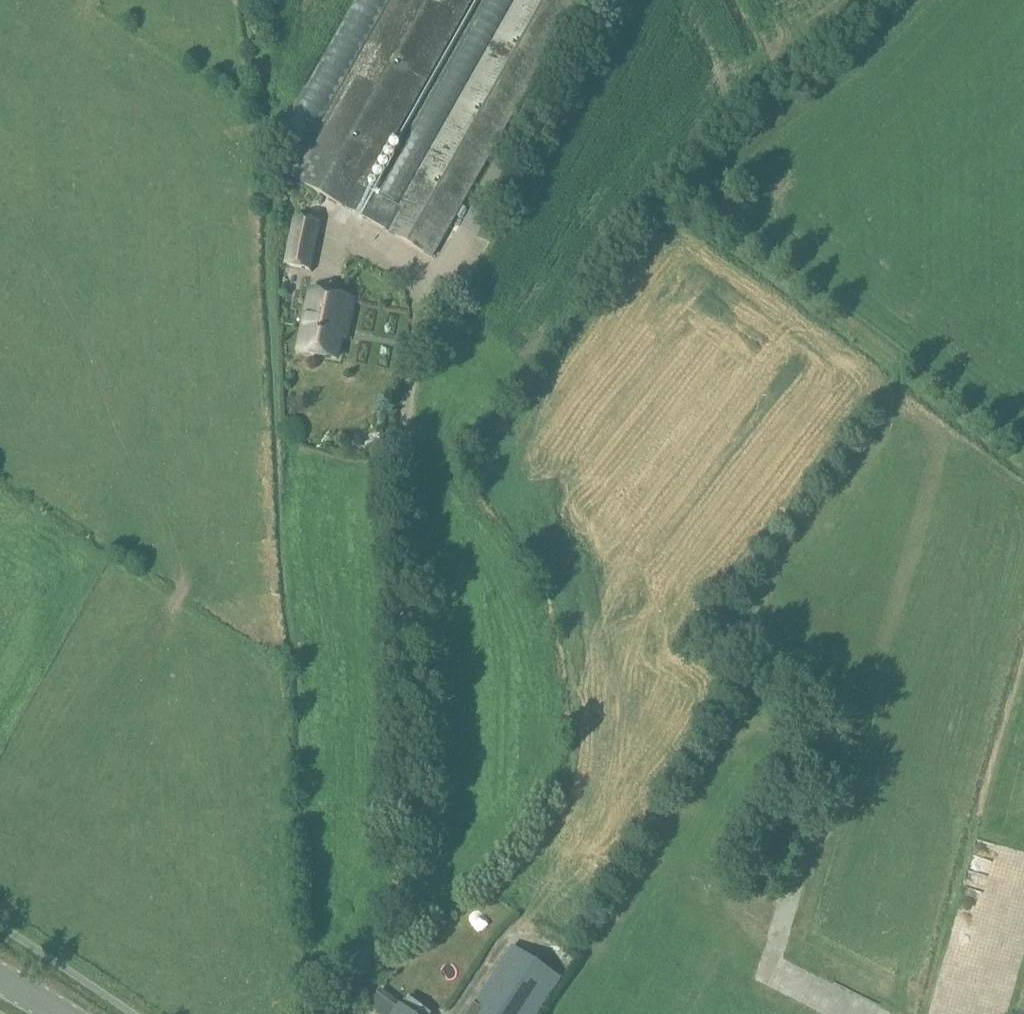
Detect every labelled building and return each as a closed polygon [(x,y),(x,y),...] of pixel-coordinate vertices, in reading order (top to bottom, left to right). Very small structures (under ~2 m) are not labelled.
[(480,37),(442,127),(442,135),(451,139),(432,184),(432,186),(443,191),(443,202),(459,209),(488,140),(488,147),(507,101),(507,97),(515,80),(515,87),(529,51),(529,37),(480,37)] [(282,268),(306,274),(316,229),(292,223),(282,268)] [(347,329),(353,302),(310,293),(298,353),(336,361),(342,328),(347,329)] [(540,934),(535,943),(549,951),(554,942),(540,934)] [(561,981),(513,948),(469,1013),(539,1013),(561,981)]
